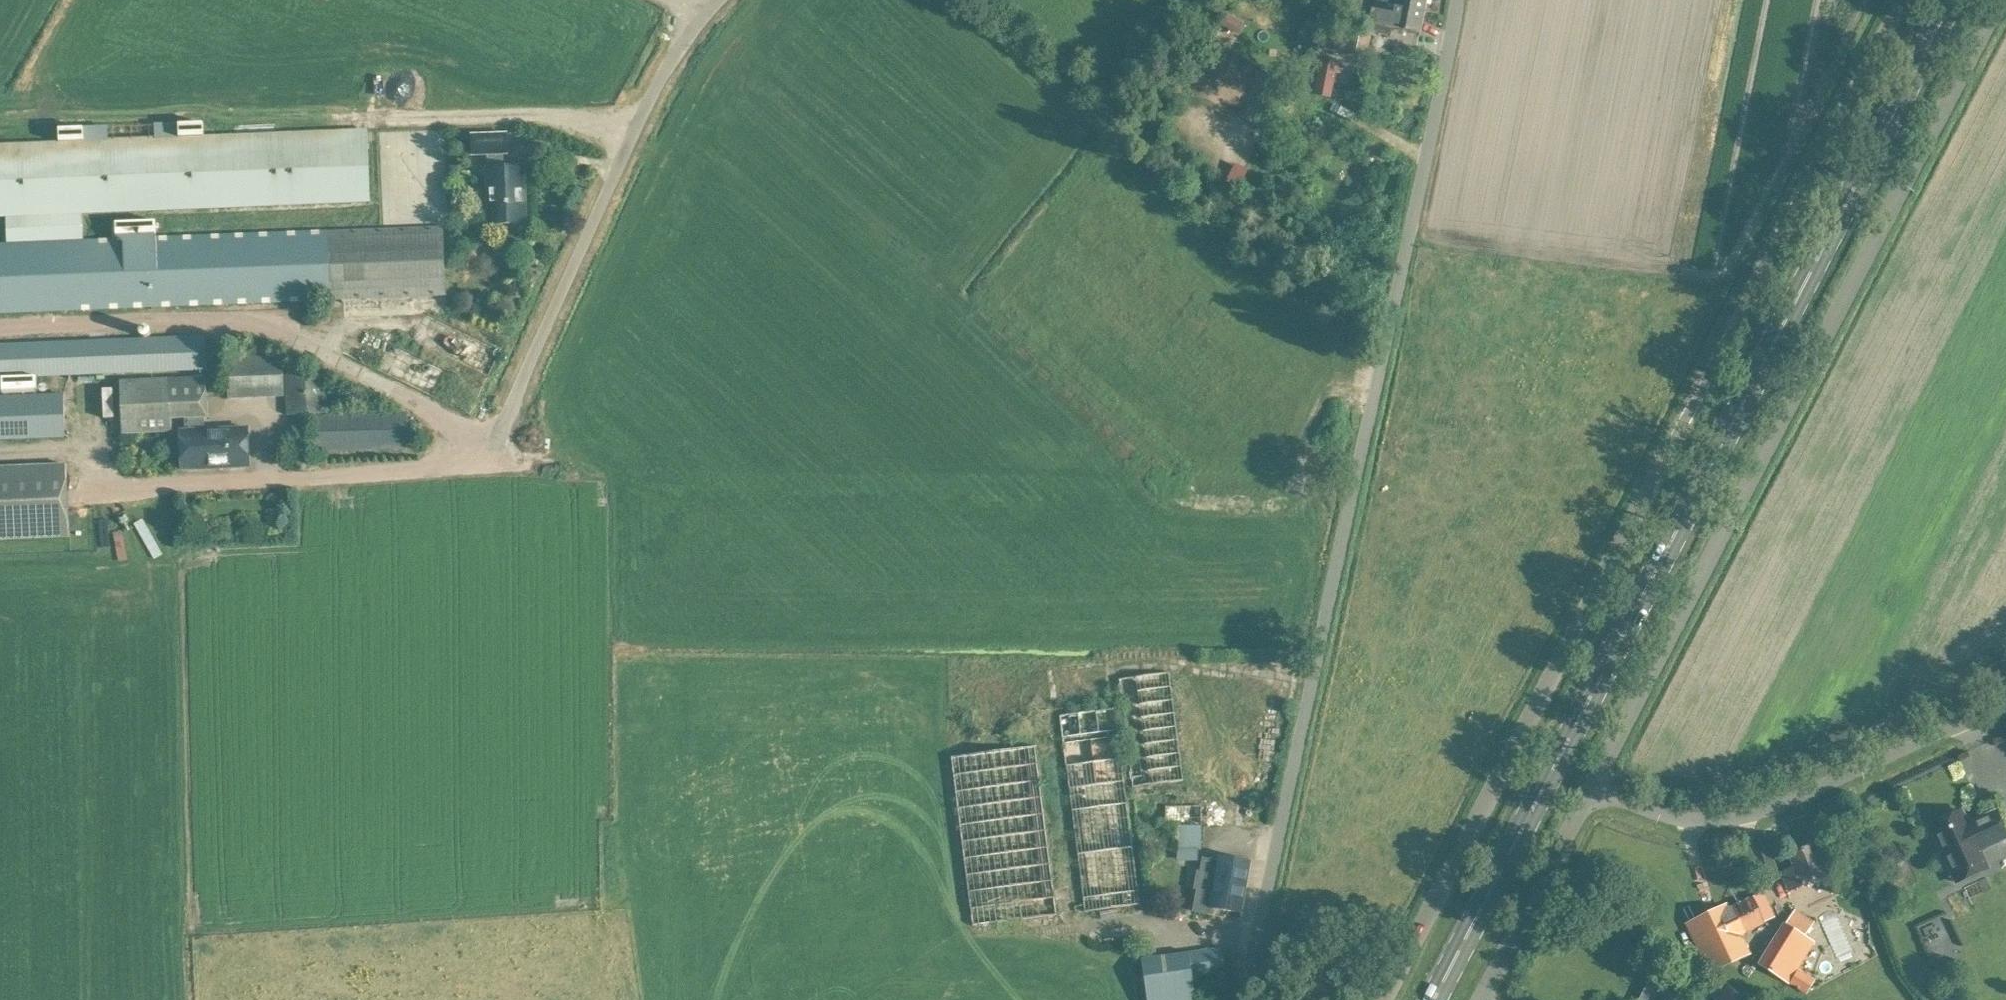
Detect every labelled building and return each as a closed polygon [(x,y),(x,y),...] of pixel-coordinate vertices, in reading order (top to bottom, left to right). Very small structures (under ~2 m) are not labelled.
[(1428,0),(1375,0),(1374,7),(1378,8),(1397,11),(1398,8),(1425,14),(1428,0)] [(1420,34),(1425,14),(1398,8),(1397,11),(1378,8),(1374,7),(1370,23),(1375,24),(1373,30),(1390,34),(1392,28),(1420,34)] [(1373,30),(1317,18),(1311,45),(1368,57),(1373,30)] [(367,132),(0,147),(0,216),(9,216),(10,243),(0,244),(0,311),(319,299),(330,299),(446,295),(443,226),(83,241),(82,213),(370,201),(367,132)] [(486,168),(489,224),(527,223),(526,196),(524,196),(522,167),(504,167),(503,154),(507,153),(506,133),(472,134),(473,155),(487,154),(488,168),(486,168)] [(204,337),(0,345),(0,377),(205,368),(204,337)] [(282,396),(281,357),(226,359),(228,399),(282,396)] [(286,374),(288,415),(328,413),(327,373),(286,374)] [(185,430),(181,430),(182,469),(183,469),(183,468),(215,466),(215,465),(227,465),(227,467),(249,466),(248,428),(203,430),(203,417),(207,416),(206,377),(120,380),(122,433),(172,431),(172,418),(185,417),(185,430)] [(65,437),(64,393),(0,397),(0,440),(65,437)] [(409,448),(408,413),(316,415),(318,450),(409,448)] [(70,537),(67,465),(0,468),(0,540),(70,537)] [(1115,708),(1058,715),(1083,906),(1075,907),(1075,911),(1142,903),(1140,891),(1147,890),(1135,802),(1128,803),(1120,737),(1125,736),(1132,785),(1182,779),(1168,672),(1117,679),(1123,727),(1118,728),(1115,708)] [(951,756),(972,926),(1058,915),(1036,745),(951,756)] [(1199,804),(1165,805),(1166,824),(1177,824),(1178,849),(1200,848),(1199,804)] [(2005,837),(2005,834),(1996,812),(1976,821),(1977,822),(1968,826),(1960,810),(1930,824),(1957,882),(1987,868),(1979,850),(2005,837)] [(1782,872),(1789,891),(1824,876),(1813,845),(1789,855),(1794,867),(1782,872)] [(1240,913),(1249,861),(1223,856),(1223,861),(1206,858),(1197,911),(1209,913),(1210,907),(1240,913)] [(1763,892),(1752,897),(1751,896),(1719,912),(1732,939),(1764,923),(1763,922),(1775,917),(1763,892)] [(1813,940),(1805,936),(1814,922),(1794,910),(1760,964),(1787,981),(1813,940)] [(1952,914),(1926,926),(1935,946),(1961,935),(1952,914)] [(1826,923),(1843,961),(1858,954),(1841,916),(1826,923)] [(1942,965),(1968,953),(1962,941),(1936,953),(1942,965)] [(1222,948),(1141,958),(1147,999),(1196,999),(1193,982),(1226,978),(1222,948)] [(1804,971),(1795,987),(1814,997),(1822,981),(1804,971)] [(1745,998),(1723,979),(1710,995),(1716,999),(1743,999),(1745,998)] [(1662,990),(1655,999),(1678,999),(1662,990)]
